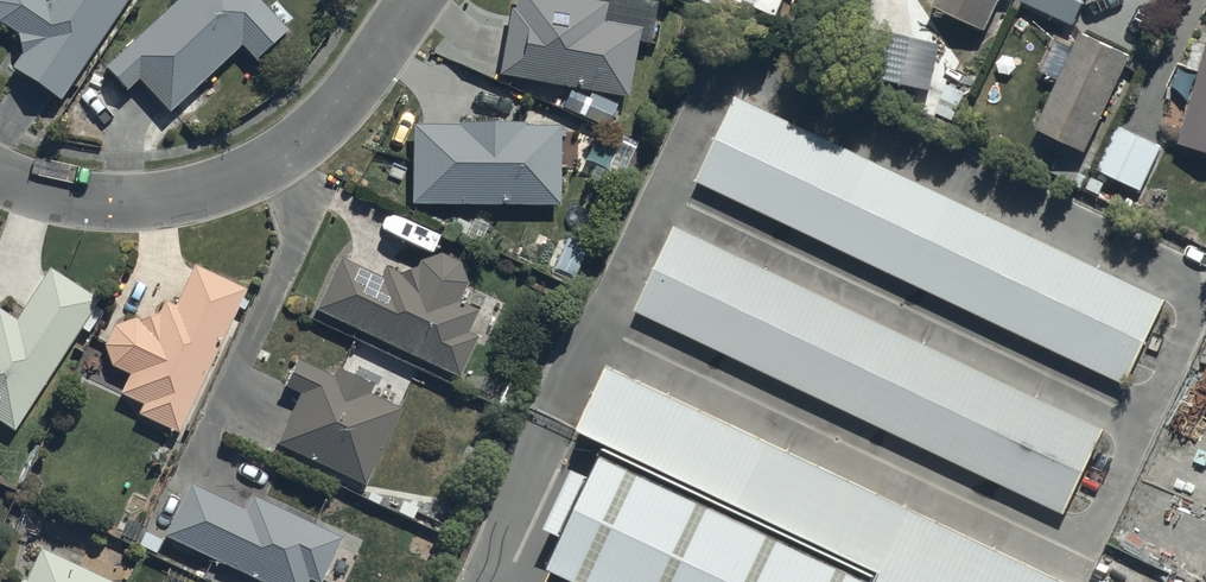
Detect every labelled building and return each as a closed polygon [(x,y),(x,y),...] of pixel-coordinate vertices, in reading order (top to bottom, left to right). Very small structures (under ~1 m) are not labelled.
[(19,38),(20,61),(13,73),(61,105),(129,0),(0,0),(0,29),(19,38)] [(103,73),(125,97),(139,85),(168,116),(242,49),(256,64),(287,36),(254,0),(182,0),(103,73)] [(578,0),(518,0),(516,12),(510,10),(498,79),(629,102),(638,46),(654,48),(661,8),(614,0),(603,0),(602,4),(578,0)] [(695,10),(699,0),(675,0),(695,10)] [(700,3),(747,25),(755,10),(776,20),(785,0),(701,0),(700,3)] [(934,12),(988,37),(1005,0),(939,0),(934,12)] [(1023,5),(1073,28),(1086,0),(1025,0),(1023,5)] [(1035,127),(1087,151),(1131,57),(1081,34),(1075,47),(1057,38),(1041,72),(1057,80),(1035,127)] [(1196,43),(1188,72),(1201,75),(1179,150),(1205,158),(1205,46),(1196,43)] [(903,89),(910,51),(882,46),(875,84),(903,89)] [(1156,285),(731,70),(690,151),(1115,366),(1156,285)] [(570,94),(562,111),(606,132),(617,108),(591,97),(589,103),(570,94)] [(1162,148),(1123,129),(1116,126),(1095,171),(1141,193),(1162,148)] [(413,129),(412,208),(559,210),(560,131),(413,129)] [(1093,421),(669,206),(629,285),(1053,500),(1093,421)] [(338,262),(314,313),(458,382),(477,342),(468,338),(479,315),(460,306),(468,289),(459,267),(441,257),(416,264),(416,270),(400,278),(387,272),(381,282),(338,262)] [(178,438),(245,295),(193,270),(175,310),(164,305),(150,324),(135,323),(113,332),(104,351),(112,372),(128,380),(119,398),(143,409),(138,419),(178,438)] [(47,271),(13,323),(0,315),(0,425),(13,434),(79,331),(88,337),(102,315),(95,310),(98,305),(47,271)] [(608,339),(581,391),(958,581),(1078,581),(1080,578),(608,339)] [(280,390),(296,398),(272,446),(364,492),(403,415),(369,399),(374,389),(340,372),(335,382),(294,361),(280,390)] [(245,511),(191,485),(165,539),(254,581),(307,581),(308,581),(309,581),(322,581),(342,540),(252,497),(245,511)] [(39,552),(25,581),(101,581),(39,552)]
